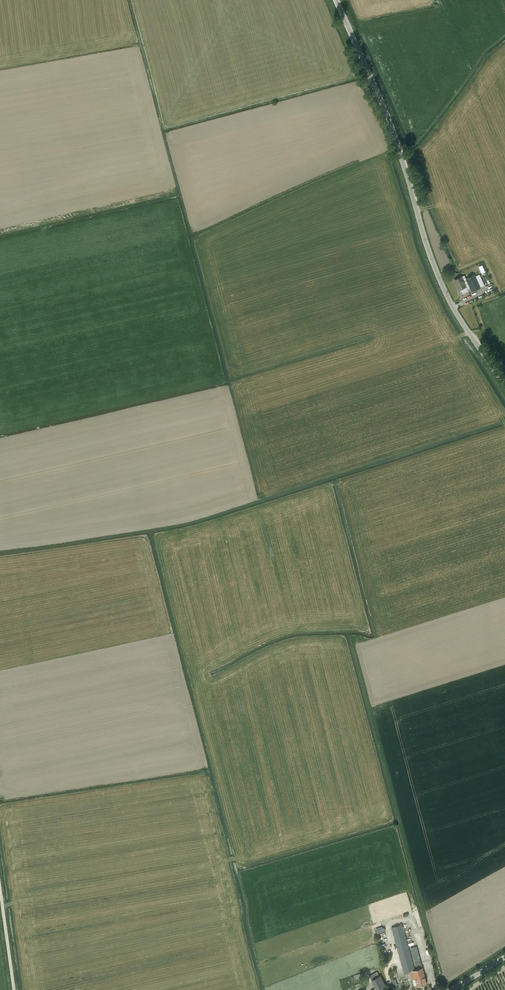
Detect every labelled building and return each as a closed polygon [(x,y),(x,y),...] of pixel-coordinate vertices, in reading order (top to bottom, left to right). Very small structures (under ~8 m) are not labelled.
[(459,290),(466,286),(468,285),(471,292),(485,286),(479,274),(475,276),(475,275),(466,279),(464,275),(454,279),(459,290)] [(404,973),(409,971),(415,970),(403,924),(391,927),(404,973)] [(417,969),(423,968),(422,968),(420,956),(417,946),(411,948),(417,969)] [(427,983),(423,968),(417,969),(415,970),(409,971),(411,980),(415,978),(417,985),(427,983)] [(372,980),(377,989),(378,989),(386,985),(380,975),(372,980)]
